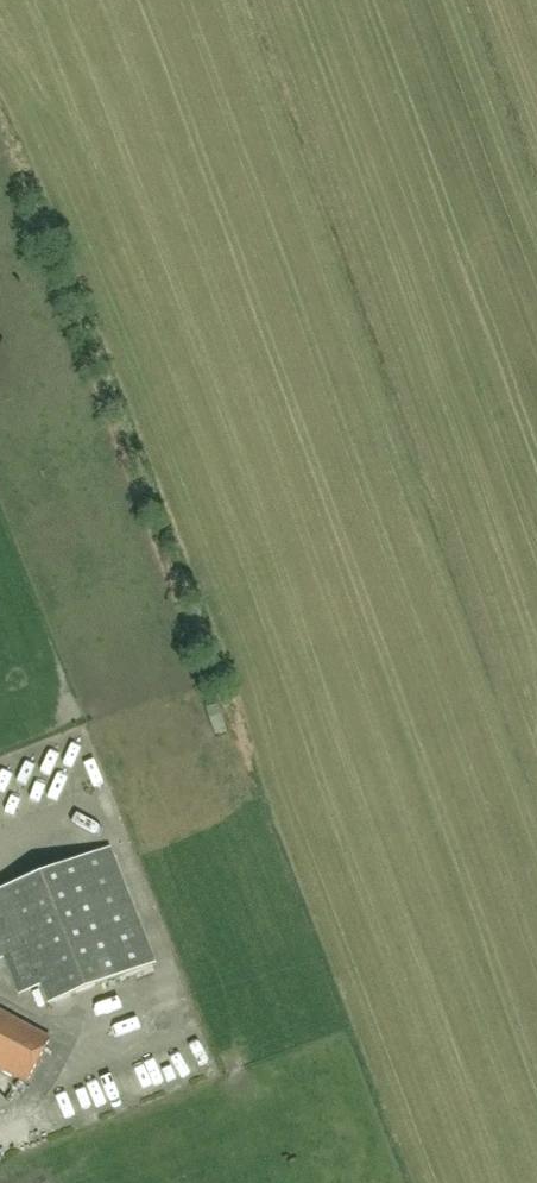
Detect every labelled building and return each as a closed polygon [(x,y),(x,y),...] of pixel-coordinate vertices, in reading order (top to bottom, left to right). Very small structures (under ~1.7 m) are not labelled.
[(56,835),(48,844),(63,857),(71,848),(56,835)] [(5,956),(20,994),(42,986),(49,1005),(156,962),(110,848),(0,893),(0,958),(5,956)] [(110,983),(117,1001),(143,991),(136,973),(110,983)] [(27,1083),(51,1038),(0,1011),(0,1069),(27,1083)] [(177,1078),(182,1066),(196,1071),(200,1059),(181,1052),(176,1064),(164,1059),(159,1071),(177,1078)] [(97,1085),(94,1111),(120,1113),(122,1090),(144,1093),(146,1078),(122,1076),(121,1087),(97,1085)] [(10,1102),(0,1094),(0,1113),(10,1102)]
